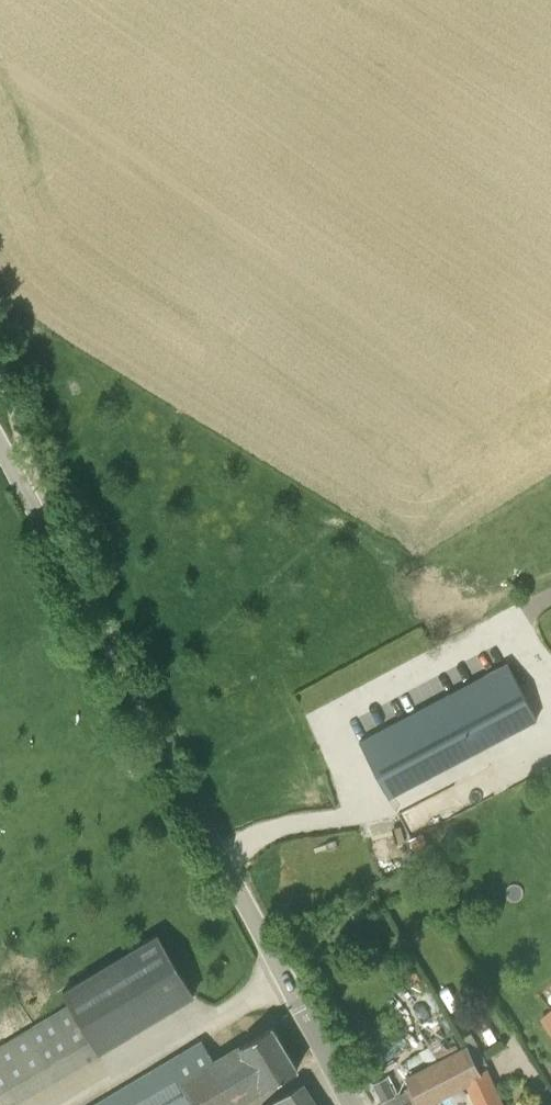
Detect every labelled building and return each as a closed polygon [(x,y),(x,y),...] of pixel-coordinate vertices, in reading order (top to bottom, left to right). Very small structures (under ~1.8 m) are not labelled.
[(507,662),(379,731),(360,741),(389,797),(537,718),(507,662)] [(64,992),(70,1003),(99,1052),(193,995),(157,935),(64,992)] [(542,1019),(550,1031),(550,1011),(542,1019)] [(298,1068),(273,1026),(215,1061),(203,1041),(95,1104),(237,1104),(298,1068)] [(461,1037),(467,1048),(477,1066),(486,1061),(471,1032),(461,1037)] [(412,1104),(419,1104),(422,1104),(428,1104),(466,1085),(482,1077),(480,1073),(477,1066),(467,1048),(408,1078),(413,1087),(405,1090),(412,1104)] [(486,1070),(480,1073),(482,1077),(466,1085),(475,1104),(502,1104),(486,1070)] [(385,1076),(375,1081),(383,1099),(394,1094),(385,1076)] [(284,1096),(269,1104),(316,1104),(313,1099),(313,1100),(303,1084),(284,1096)] [(405,1090),(378,1104),(412,1104),(405,1090)]
